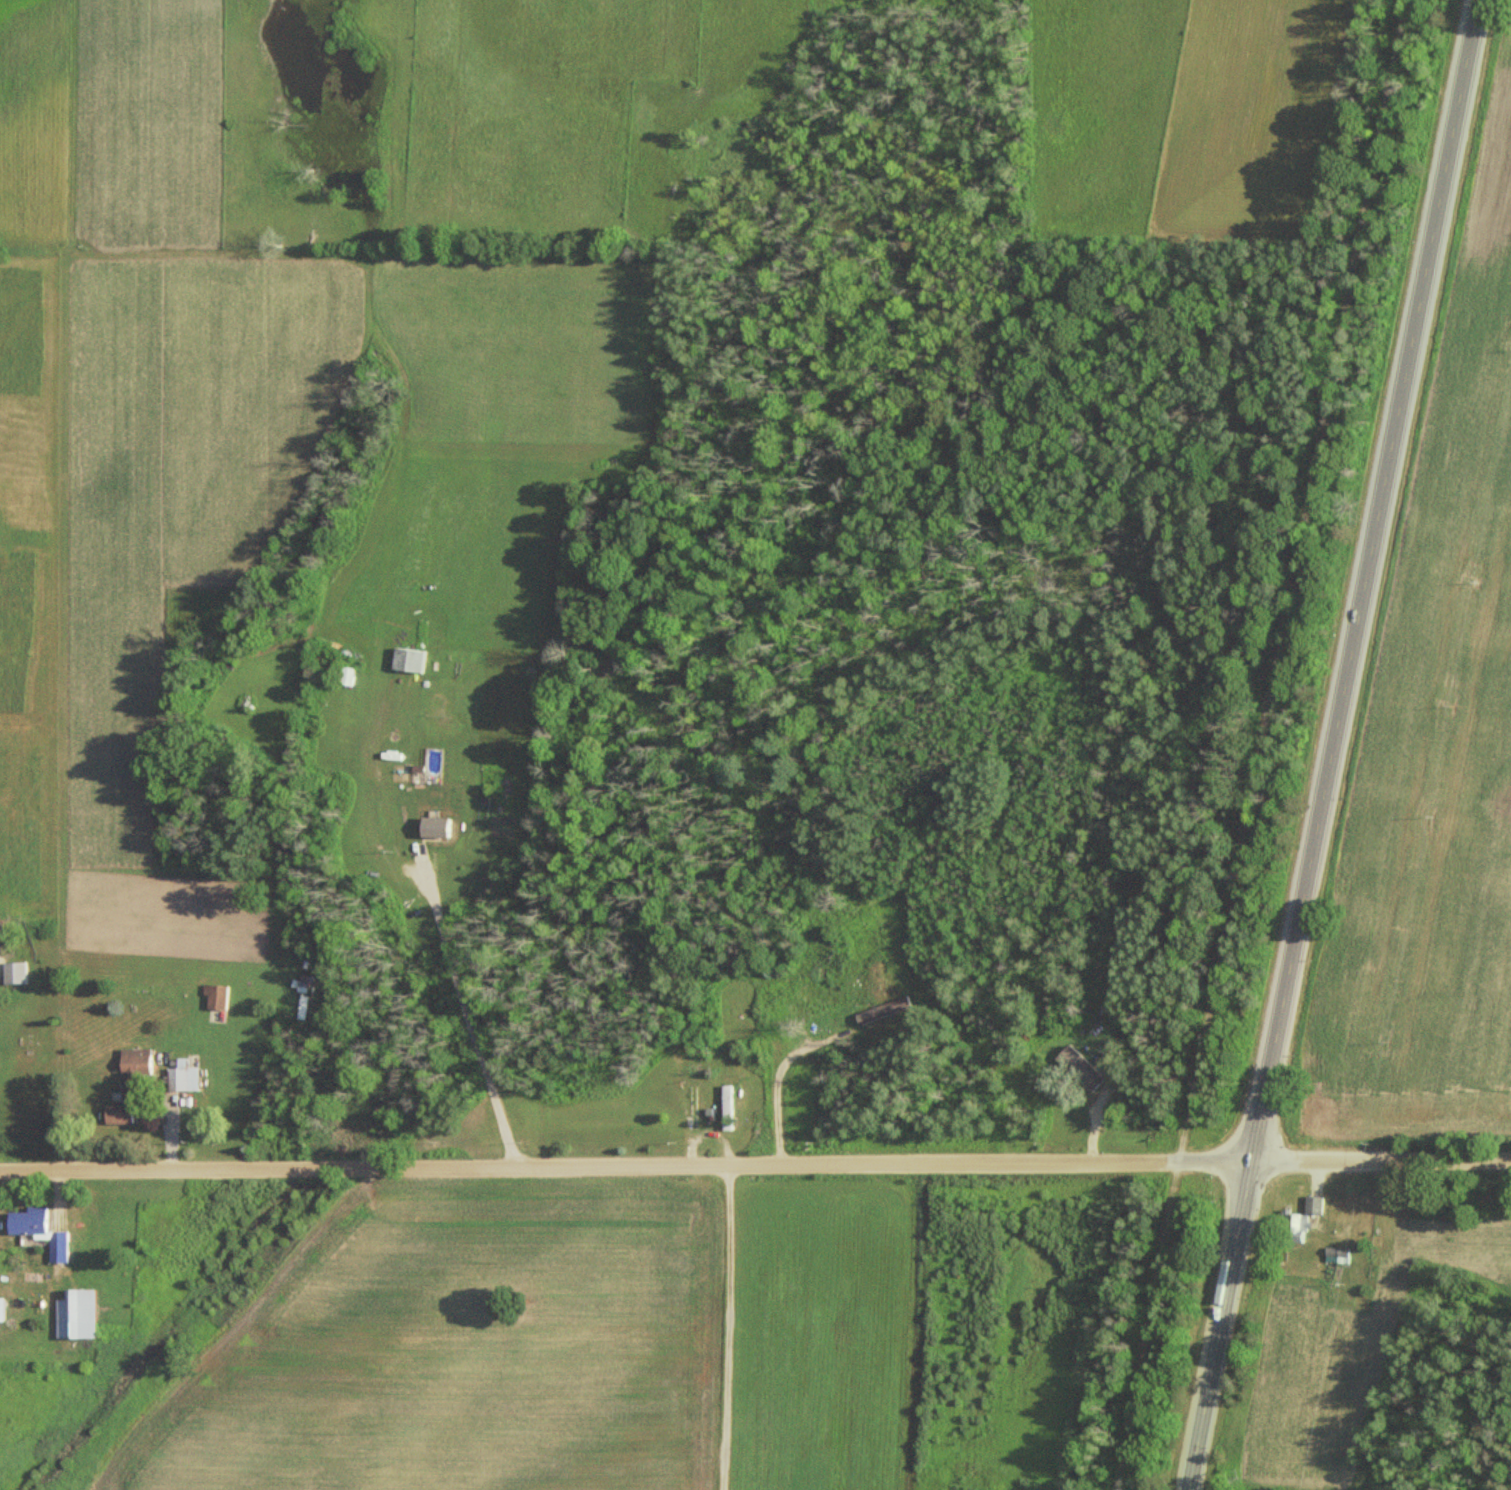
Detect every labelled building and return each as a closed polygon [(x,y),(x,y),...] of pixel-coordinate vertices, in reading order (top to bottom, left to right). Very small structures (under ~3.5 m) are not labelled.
[(421,652),(391,648),(388,670),(419,674),(421,652)] [(352,668),(336,667),(334,685),(350,687),(352,668)] [(416,837),(446,837),(446,818),(416,818),(416,837)] [(1,982),(23,982),(23,962),(1,962),(1,982)] [(202,1010),(225,1010),(225,986),(202,986),(202,1010)] [(910,1009),(907,997),(852,1015),(856,1027),(910,1009)] [(1102,1080),(1067,1044),(1052,1059),(1087,1095),(1102,1080)] [(119,1100),(141,1100),(141,1078),(148,1078),(148,1050),(118,1050),(119,1100)] [(165,1068),(165,1091),(195,1091),(195,1068),(165,1068)] [(729,1131),(729,1086),(719,1086),(719,1131),(729,1131)] [(102,1126),(131,1126),(131,1106),(102,1106),(102,1126)] [(1322,1199),(1303,1198),(1302,1216),(1288,1216),(1287,1243),(1308,1244),(1309,1232),(1315,1232),(1316,1218),(1321,1218),(1322,1199)] [(65,1232),(45,1232),(45,1208),(24,1208),(24,1213),(5,1212),(4,1237),(48,1238),(47,1264),(64,1264),(65,1232)] [(1322,1258),(1348,1258),(1348,1249),(1322,1249),(1322,1258)] [(92,1339),(92,1290),(61,1290),(61,1300),(53,1300),(53,1339),(92,1339)]
